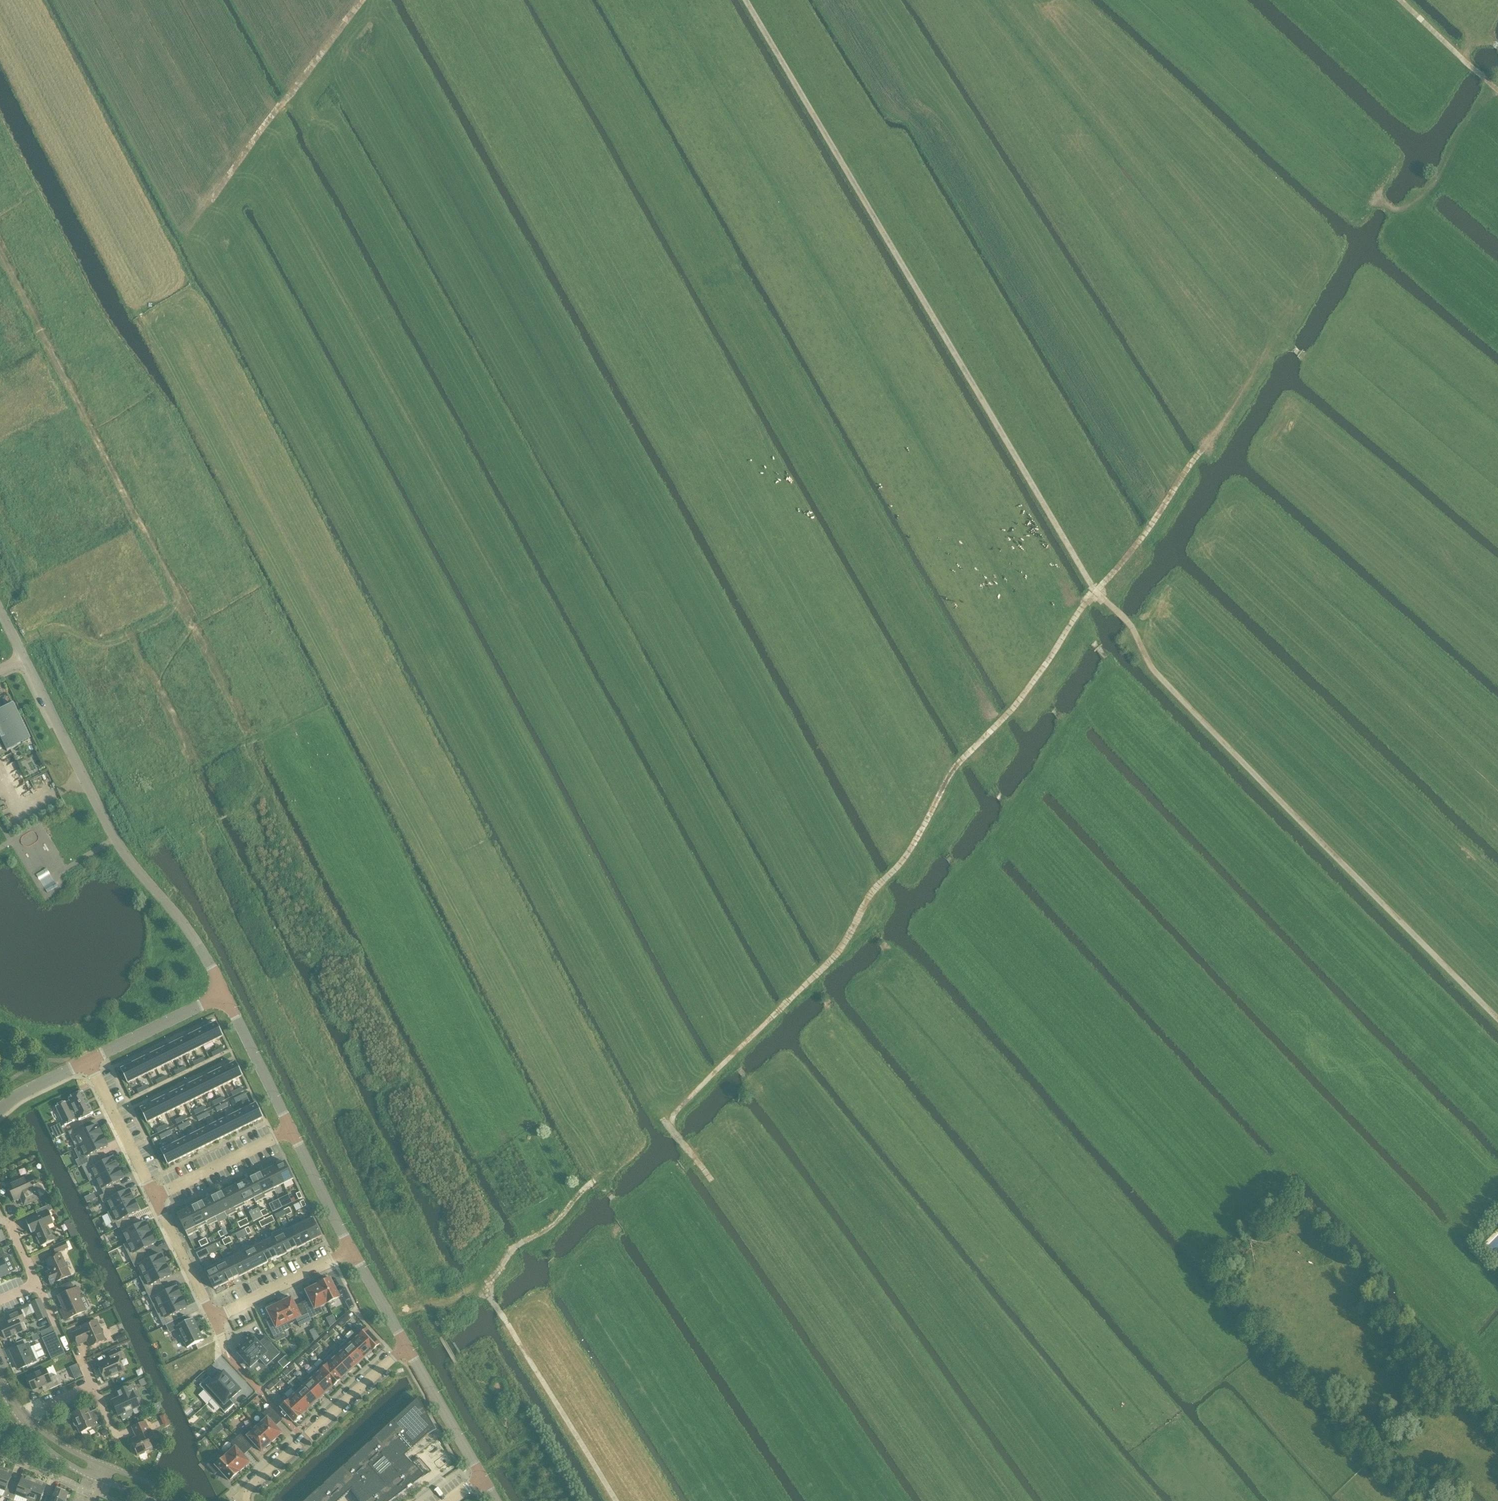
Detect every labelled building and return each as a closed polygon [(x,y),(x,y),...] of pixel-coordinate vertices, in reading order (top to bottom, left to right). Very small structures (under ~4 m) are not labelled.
[(215,1023),(206,1028),(212,1042),(222,1037),(215,1023)] [(212,1042),(206,1028),(196,1033),(203,1047),(212,1042)] [(203,1047),(196,1033),(187,1037),(194,1051),(203,1047)] [(194,1051),(187,1037),(178,1042),(184,1056),(194,1051)] [(184,1056),(178,1042),(168,1046),(175,1060),(184,1056)] [(175,1060),(168,1046),(159,1051),(166,1065),(175,1060)] [(166,1065),(159,1051),(150,1056),(156,1069),(166,1065)] [(156,1069),(150,1056),(140,1060),(147,1074),(156,1069)] [(147,1074),(140,1060),(131,1065),(138,1079),(147,1074)] [(235,1063),(225,1068),(232,1082),(242,1077),(235,1063)] [(138,1079),(131,1065),(121,1070),(128,1083),(138,1079)] [(232,1082),(225,1068),(216,1072),(223,1086),(232,1082)] [(223,1086),(216,1072),(206,1077),(213,1091),(223,1086)] [(213,1091),(206,1077),(197,1081),(204,1095),(213,1091)] [(204,1095),(197,1081),(188,1086),(195,1100),(204,1095)] [(195,1100),(188,1086),(178,1091),(185,1104),(195,1100)] [(185,1104),(178,1091),(169,1095),(176,1109),(185,1104)] [(83,1092),(68,1099),(69,1100),(69,1099),(70,1102),(66,1104),(65,1103),(66,1103),(65,1102),(56,1107),(56,1108),(56,1107),(65,1125),(65,1126),(75,1121),(74,1120),(74,1121),(73,1119),(77,1116),(79,1120),(79,1121),(93,1114),(93,1113),(92,1113),(83,1093),(83,1092)] [(176,1109),(169,1095),(160,1100),(167,1114),(176,1109)] [(167,1114),(160,1100),(150,1104),(157,1118),(167,1114)] [(157,1118),(150,1104),(141,1109),(148,1123),(157,1118)] [(262,1118),(255,1105),(245,1109),(252,1123),(262,1118)] [(252,1123),(245,1109),(236,1114),(243,1128),(252,1123)] [(243,1128),(236,1114),(227,1118),(234,1132),(243,1128)] [(234,1132),(227,1118),(218,1123),(224,1137),(234,1132)] [(224,1137),(218,1123),(208,1128),(215,1142),(224,1137)] [(76,1129),(68,1133),(76,1149),(80,1147),(103,1136),(97,1125),(86,1131),(83,1125),(76,1129)] [(65,1134),(62,1128),(53,1133),(56,1138),(65,1134)] [(215,1142),(208,1128),(199,1132),(206,1146),(215,1142)] [(206,1146),(199,1132),(190,1137),(196,1151),(206,1146)] [(76,1149),(75,1150),(79,1160),(82,1166),(88,1163),(99,1158),(96,1152),(108,1146),(103,1136),(80,1147),(76,1149)] [(196,1151),(190,1137),(180,1141),(187,1155),(196,1151)] [(187,1155),(180,1141),(171,1146),(178,1160),(187,1155)] [(178,1160),(171,1146),(161,1151),(168,1165),(178,1160)] [(90,1167),(84,1170),(90,1182),(96,1179),(118,1168),(113,1157),(102,1163),(99,1158),(88,1163),(90,1167)] [(293,1179),(284,1162),(274,1167),(283,1184),(293,1179)] [(283,1184),(274,1167),(265,1172),(274,1191),(275,1191),(274,1189),(275,1188),(283,1184)] [(118,1168),(96,1179),(97,1181),(104,1195),(115,1190),(112,1184),(124,1179),(118,1168)] [(274,1191),(265,1172),(255,1176),(265,1198),(266,1198),(265,1196),(274,1191)] [(265,1198),(255,1176),(245,1181),(256,1203),(265,1198)] [(44,1195),(45,1191),(43,1186),(39,1184),(35,1186),(31,1177),(23,1181),(22,1179),(8,1186),(15,1201),(23,1198),(25,1198),(28,1205),(40,1199),(39,1197),(44,1195)] [(256,1203),(245,1181),(236,1186),(245,1205),(246,1205),(244,1203),(253,1199),(255,1203),(256,1203)] [(245,1205),(236,1186),(226,1191),(236,1212),(237,1212),(236,1210),(240,1208),(245,1205)] [(104,1195),(100,1197),(103,1203),(107,1201),(112,1211),(134,1200),(129,1190),(117,1195),(115,1190),(104,1195)] [(236,1212),(226,1191),(216,1196),(227,1217),(236,1212)] [(227,1217),(216,1196),(206,1200),(217,1222),(226,1217),(227,1217)] [(112,1211),(107,1213),(113,1224),(115,1223),(118,1229),(120,1228),(120,1227),(131,1222),(128,1217),(140,1211),(134,1200),(112,1211)] [(217,1222),(206,1200),(197,1205),(207,1227),(217,1222)] [(40,1215),(26,1221),(31,1233),(35,1232),(42,1247),(55,1241),(48,1226),(54,1223),(49,1212),(53,1210),(50,1205),(38,1211),(40,1215)] [(207,1227),(197,1205),(187,1210),(198,1231),(197,1229),(204,1226),(206,1225),(207,1227)] [(266,1209),(260,1212),(263,1217),(268,1215),(266,1209)] [(198,1231),(187,1210),(177,1215),(188,1236),(198,1231)] [(284,1210),(274,1215),(277,1220),(282,1217),(286,1215),(284,1210)] [(275,1222),(272,1216),(264,1220),(267,1225),(275,1222)] [(311,1241),(321,1237),(312,1217),(302,1222),(311,1241)] [(246,1219),(241,1221),(244,1227),(249,1224),(246,1219)] [(267,1225),(264,1220),(259,1222),(262,1228),(267,1225)] [(131,1222),(120,1227),(120,1228),(128,1243),(150,1233),(145,1222),(133,1228),(131,1222)] [(292,1227),(301,1246),(311,1241),(302,1222),(292,1227)] [(72,1239),(79,1235),(75,1227),(68,1231),(72,1239)] [(301,1246),(292,1227),(282,1231),(281,1229),(292,1251),(301,1246)] [(248,1235),(245,1229),(240,1232),(242,1237),(248,1235)] [(282,1256),(292,1251),(281,1229),(271,1234),(282,1256)] [(128,1243),(123,1245),(131,1262),(146,1254),(144,1249),(155,1243),(150,1233),(128,1243)] [(282,1256),(271,1234),(272,1236),(263,1241),(272,1260),(282,1256)] [(263,1265),(272,1260),(263,1241),(253,1246),(263,1265)] [(56,1253),(68,1248),(66,1242),(54,1248),(56,1253)] [(243,1250),(253,1270),(263,1265),(253,1246),(243,1250)] [(253,1270),(243,1250),(234,1255),(243,1275),(253,1270)] [(56,1282),(71,1276),(61,1254),(46,1260),(51,1271),(46,1274),(51,1284),(56,1281),(56,1282)] [(146,1254),(131,1262),(134,1268),(137,1267),(141,1276),(142,1277),(166,1265),(161,1254),(149,1260),(146,1254)] [(234,1280),(243,1275),(234,1255),(224,1260),(234,1280)] [(9,1274),(2,1259),(0,1260),(0,1278),(9,1274)] [(214,1265),(224,1284),(234,1280),(224,1260),(214,1265)] [(141,1276),(139,1278),(147,1294),(162,1287),(160,1281),(171,1276),(166,1265),(142,1277),(141,1276)] [(214,1289),(224,1284),(214,1265),(204,1270),(214,1289)] [(336,1292),(330,1279),(318,1285),(327,1304),(342,1296),(345,1302),(351,1299),(345,1288),(336,1292)] [(71,1282),(58,1288),(62,1295),(59,1296),(65,1309),(61,1311),(65,1320),(85,1311),(84,1310),(89,1307),(85,1297),(79,1299),(78,1297),(82,1295),(79,1287),(74,1289),(71,1282)] [(305,1291),(311,1302),(303,1305),(310,1319),(322,1313),(319,1307),(327,1304),(318,1285),(305,1291)] [(162,1287),(147,1294),(155,1310),(182,1297),(177,1287),(165,1292),(162,1287)] [(182,1297),(155,1310),(161,1321),(165,1319),(167,1324),(178,1319),(176,1314),(187,1308),(182,1297)] [(296,1309),(291,1298),(279,1304),(291,1328),(289,1325),(297,1321),(299,1327),(311,1321),(310,1319),(303,1305),(296,1309)] [(40,1299),(31,1303),(31,1304),(38,1321),(48,1317),(40,1299)] [(267,1310),(272,1321),(266,1323),(273,1337),(291,1328),(279,1304),(267,1310)] [(7,1318),(9,1323),(0,1327),(6,1339),(23,1331),(20,1323),(25,1321),(21,1311),(7,1318)] [(167,1324),(165,1325),(167,1329),(173,1326),(174,1329),(177,1327),(178,1329),(187,1348),(203,1340),(193,1319),(188,1321),(185,1315),(178,1319),(167,1324)] [(91,1347),(105,1340),(96,1321),(82,1327),(83,1329),(73,1334),(78,1345),(88,1340),(91,1347)] [(357,1335),(372,1351),(380,1344),(365,1328),(357,1335)] [(315,1329),(309,1331),(314,1341),(319,1337),(315,1329)] [(65,1354),(55,1333),(42,1339),(52,1360),(65,1354)] [(355,1333),(347,1340),(351,1344),(364,1358),(372,1351),(357,1335),(355,1333)] [(124,1334),(118,1337),(120,1342),(127,1339),(124,1334)] [(265,1337),(264,1336),(264,1337),(257,1343),(255,1340),(254,1339),(254,1340),(248,1345),(244,1348),(239,1354),(238,1353),(238,1354),(238,1355),(250,1367),(249,1367),(250,1368),(251,1367),(266,1353),(272,1360),(279,1354),(270,1344),(271,1343),(270,1343),(265,1337)] [(347,1340),(340,1347),(343,1351),(356,1365),(364,1358),(351,1344),(347,1340)] [(25,1345),(11,1351),(19,1369),(33,1363),(37,1361),(30,1346),(26,1348),(25,1345)] [(340,1347),(332,1354),(335,1358),(348,1373),(356,1365),(343,1351),(340,1347)] [(105,1379),(125,1371),(119,1358),(124,1357),(120,1348),(109,1353),(111,1359),(98,1365),(105,1379)] [(332,1354),(324,1362),(327,1365),(340,1380),(348,1373),(335,1358),(332,1354)] [(283,1369),(291,1362),(285,1356),(284,1357),(278,1363),(283,1369)] [(324,1362),(316,1369),(320,1372),(333,1387),(340,1380),(327,1365),(324,1362)] [(51,1389),(62,1384),(57,1375),(51,1378),(46,1368),(27,1377),(33,1390),(48,1384),(51,1389)] [(316,1369),(308,1376),(312,1379),(325,1394),(333,1387),(320,1372),(316,1369)] [(82,1377),(80,1371),(73,1374),(75,1380),(82,1377)] [(212,1400),(232,1381),(224,1372),(213,1382),(209,1378),(200,1386),(212,1400)] [(301,1383),(317,1401),(325,1394),(312,1379),(308,1376),(301,1383)] [(241,1391),(232,1381),(212,1400),(225,1414),(235,1405),(230,1400),(241,1391)] [(301,1383),(293,1390),(309,1408),(317,1401),(301,1383)] [(132,1413),(131,1410),(140,1406),(133,1392),(136,1391),(133,1385),(121,1390),(124,1396),(112,1401),(121,1421),(131,1417),(132,1413)] [(294,1392),(287,1399),(301,1415),(309,1408),(293,1390),(294,1392)] [(288,1401),(280,1408),(293,1423),(301,1415),(287,1399),(286,1399),(288,1401)] [(405,1456),(435,1429),(418,1399),(306,1500),(340,1500),(351,1491),(358,1500),(392,1500),(431,1471),(419,1458),(412,1464),(405,1456)] [(90,1432),(104,1426),(98,1412),(92,1415),(90,1414),(87,1407),(72,1414),(75,1420),(74,1420),(73,1423),(75,1426),(77,1427),(78,1427),(81,1432),(87,1430),(88,1431),(90,1432)] [(263,1414),(265,1417),(255,1426),(271,1443),(281,1434),(273,1425),(280,1418),(270,1407),(263,1414)] [(152,1431),(150,1432),(145,1422),(133,1427),(137,1437),(131,1440),(138,1455),(139,1454),(140,1455),(145,1453),(145,1451),(158,1446),(152,1431)] [(251,1433),(247,1429),(237,1437),(247,1449),(253,1443),(261,1452),(271,1443),(255,1426),(257,1428),(251,1433)] [(231,1443),(233,1446),(224,1455),(239,1472),(249,1463),(241,1454),(247,1449),(237,1437),(231,1443)] [(216,1465),(212,1461),(207,1465),(215,1474),(219,1470),(229,1481),(239,1472),(224,1455),(223,1455),(225,1457),(216,1465)] [(14,1486),(9,1484),(13,1473),(9,1472),(10,1470),(2,1467),(0,1472),(0,1496),(9,1499),(14,1486)] [(9,1499),(14,1500),(28,1500),(36,1480),(28,1477),(27,1479),(23,1477),(19,1488),(14,1486),(9,1499)] [(28,1500),(47,1500),(48,1499),(43,1497),(47,1486),(43,1485),(43,1483),(36,1480),(28,1500)] [(61,1490),(60,1491),(57,1490),(53,1500),(48,1499),(47,1500),(66,1500),(69,1494),(67,1494),(68,1492),(61,1490)]
